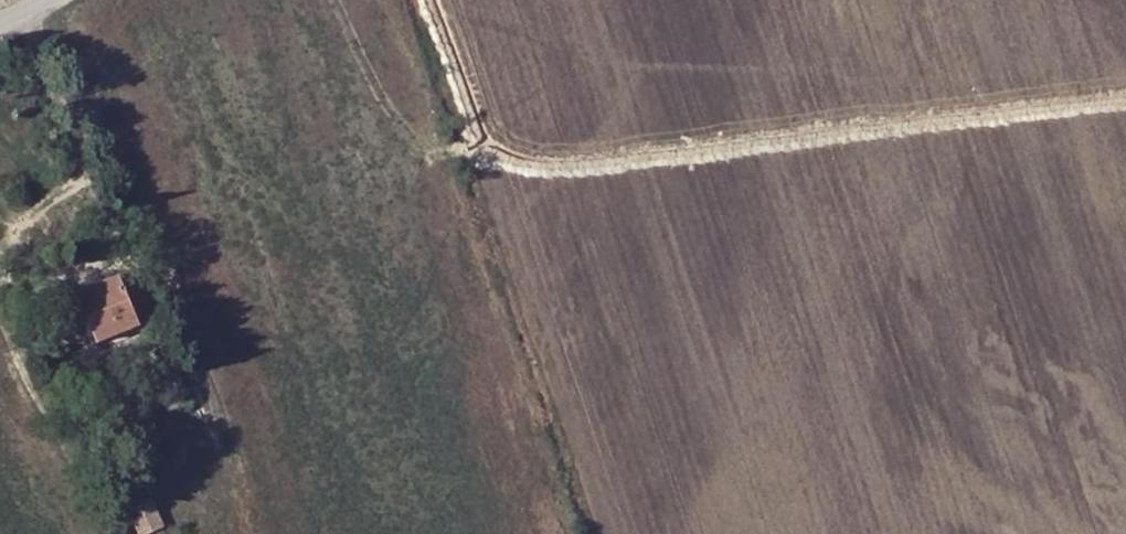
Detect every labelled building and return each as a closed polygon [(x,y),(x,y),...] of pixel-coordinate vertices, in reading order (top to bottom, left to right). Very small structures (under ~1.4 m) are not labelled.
[(158,320),(139,271),(75,296),(94,345),(158,320)] [(184,395),(160,403),(164,412),(187,404),(184,395)] [(125,511),(135,533),(148,533),(161,528),(147,500),(125,511)]
